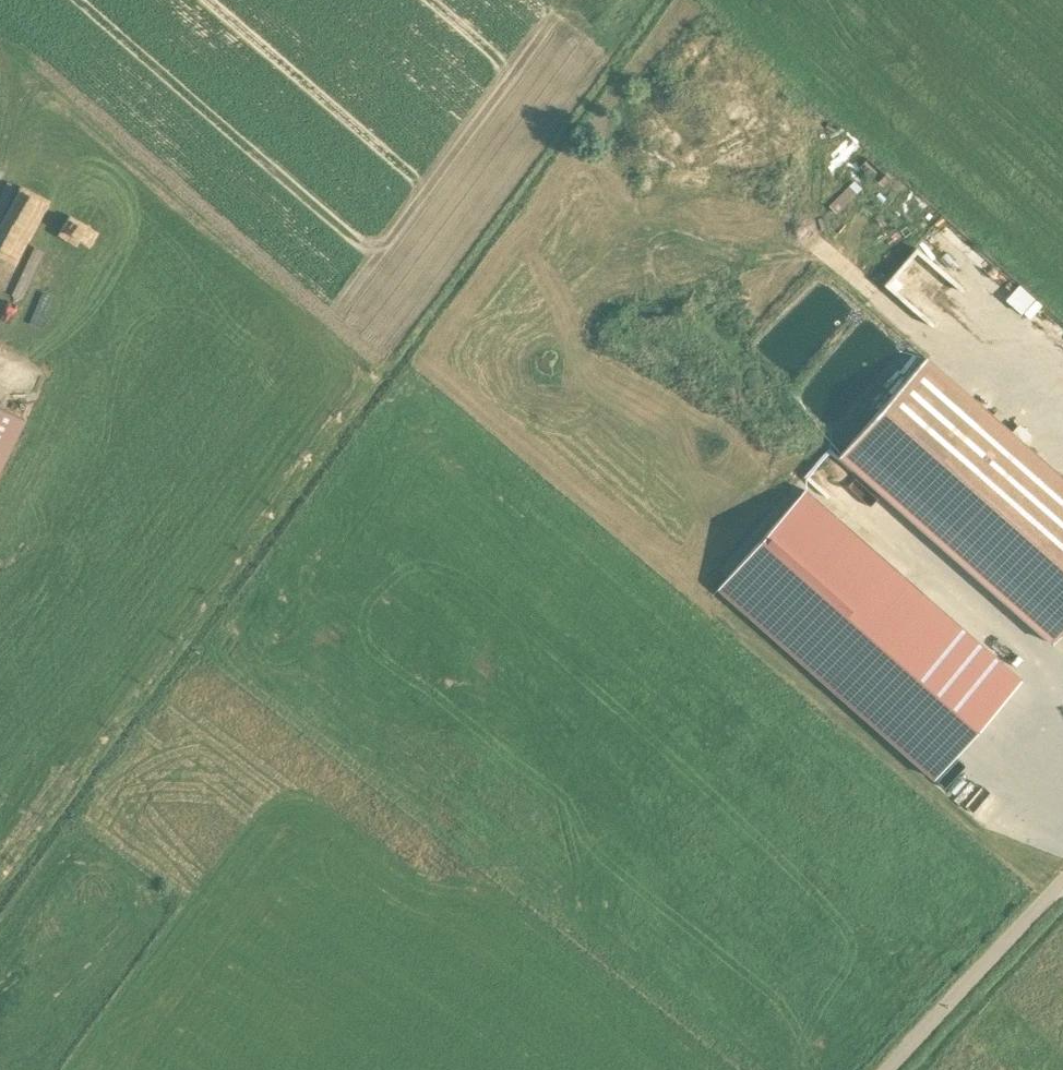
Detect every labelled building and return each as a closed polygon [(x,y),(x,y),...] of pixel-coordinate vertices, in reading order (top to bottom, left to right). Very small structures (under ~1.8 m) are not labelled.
[(24,421),(0,409),(0,469),(24,421)] [(1062,634),(1062,477),(1009,430),(922,530),(1053,645),(1062,634)] [(933,777),(1021,681),(828,504),(740,601),(933,777)]
